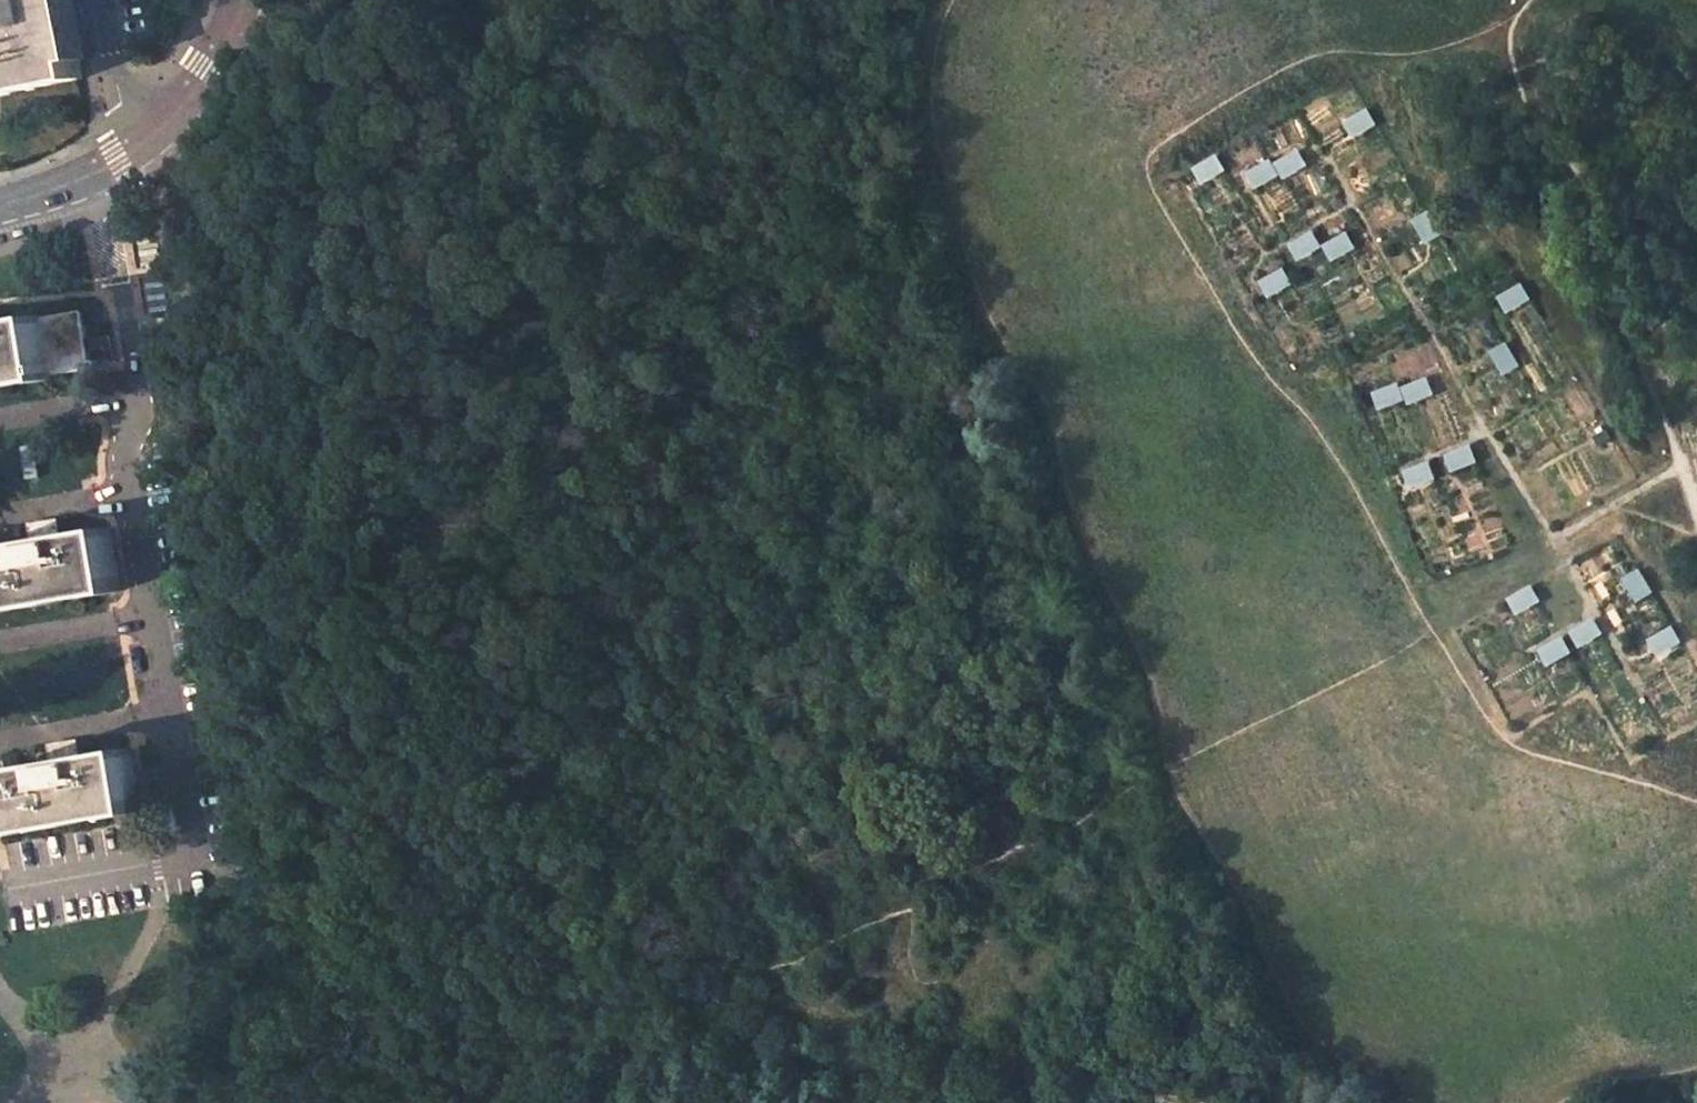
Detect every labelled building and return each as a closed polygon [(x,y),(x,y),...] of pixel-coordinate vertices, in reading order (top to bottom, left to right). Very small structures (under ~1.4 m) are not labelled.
[(74,83),(72,71),(59,9),(57,0),(0,0),(0,98),(74,83)] [(1296,147),(1245,173),(1253,188),(1304,163),(1296,147)] [(48,376),(94,369),(85,311),(40,319),(39,314),(0,321),(0,387),(48,379),(48,376)] [(127,605),(116,544),(56,555),(0,564),(0,626),(127,605)] [(70,763),(5,774),(16,836),(139,814),(130,754),(70,763)]
